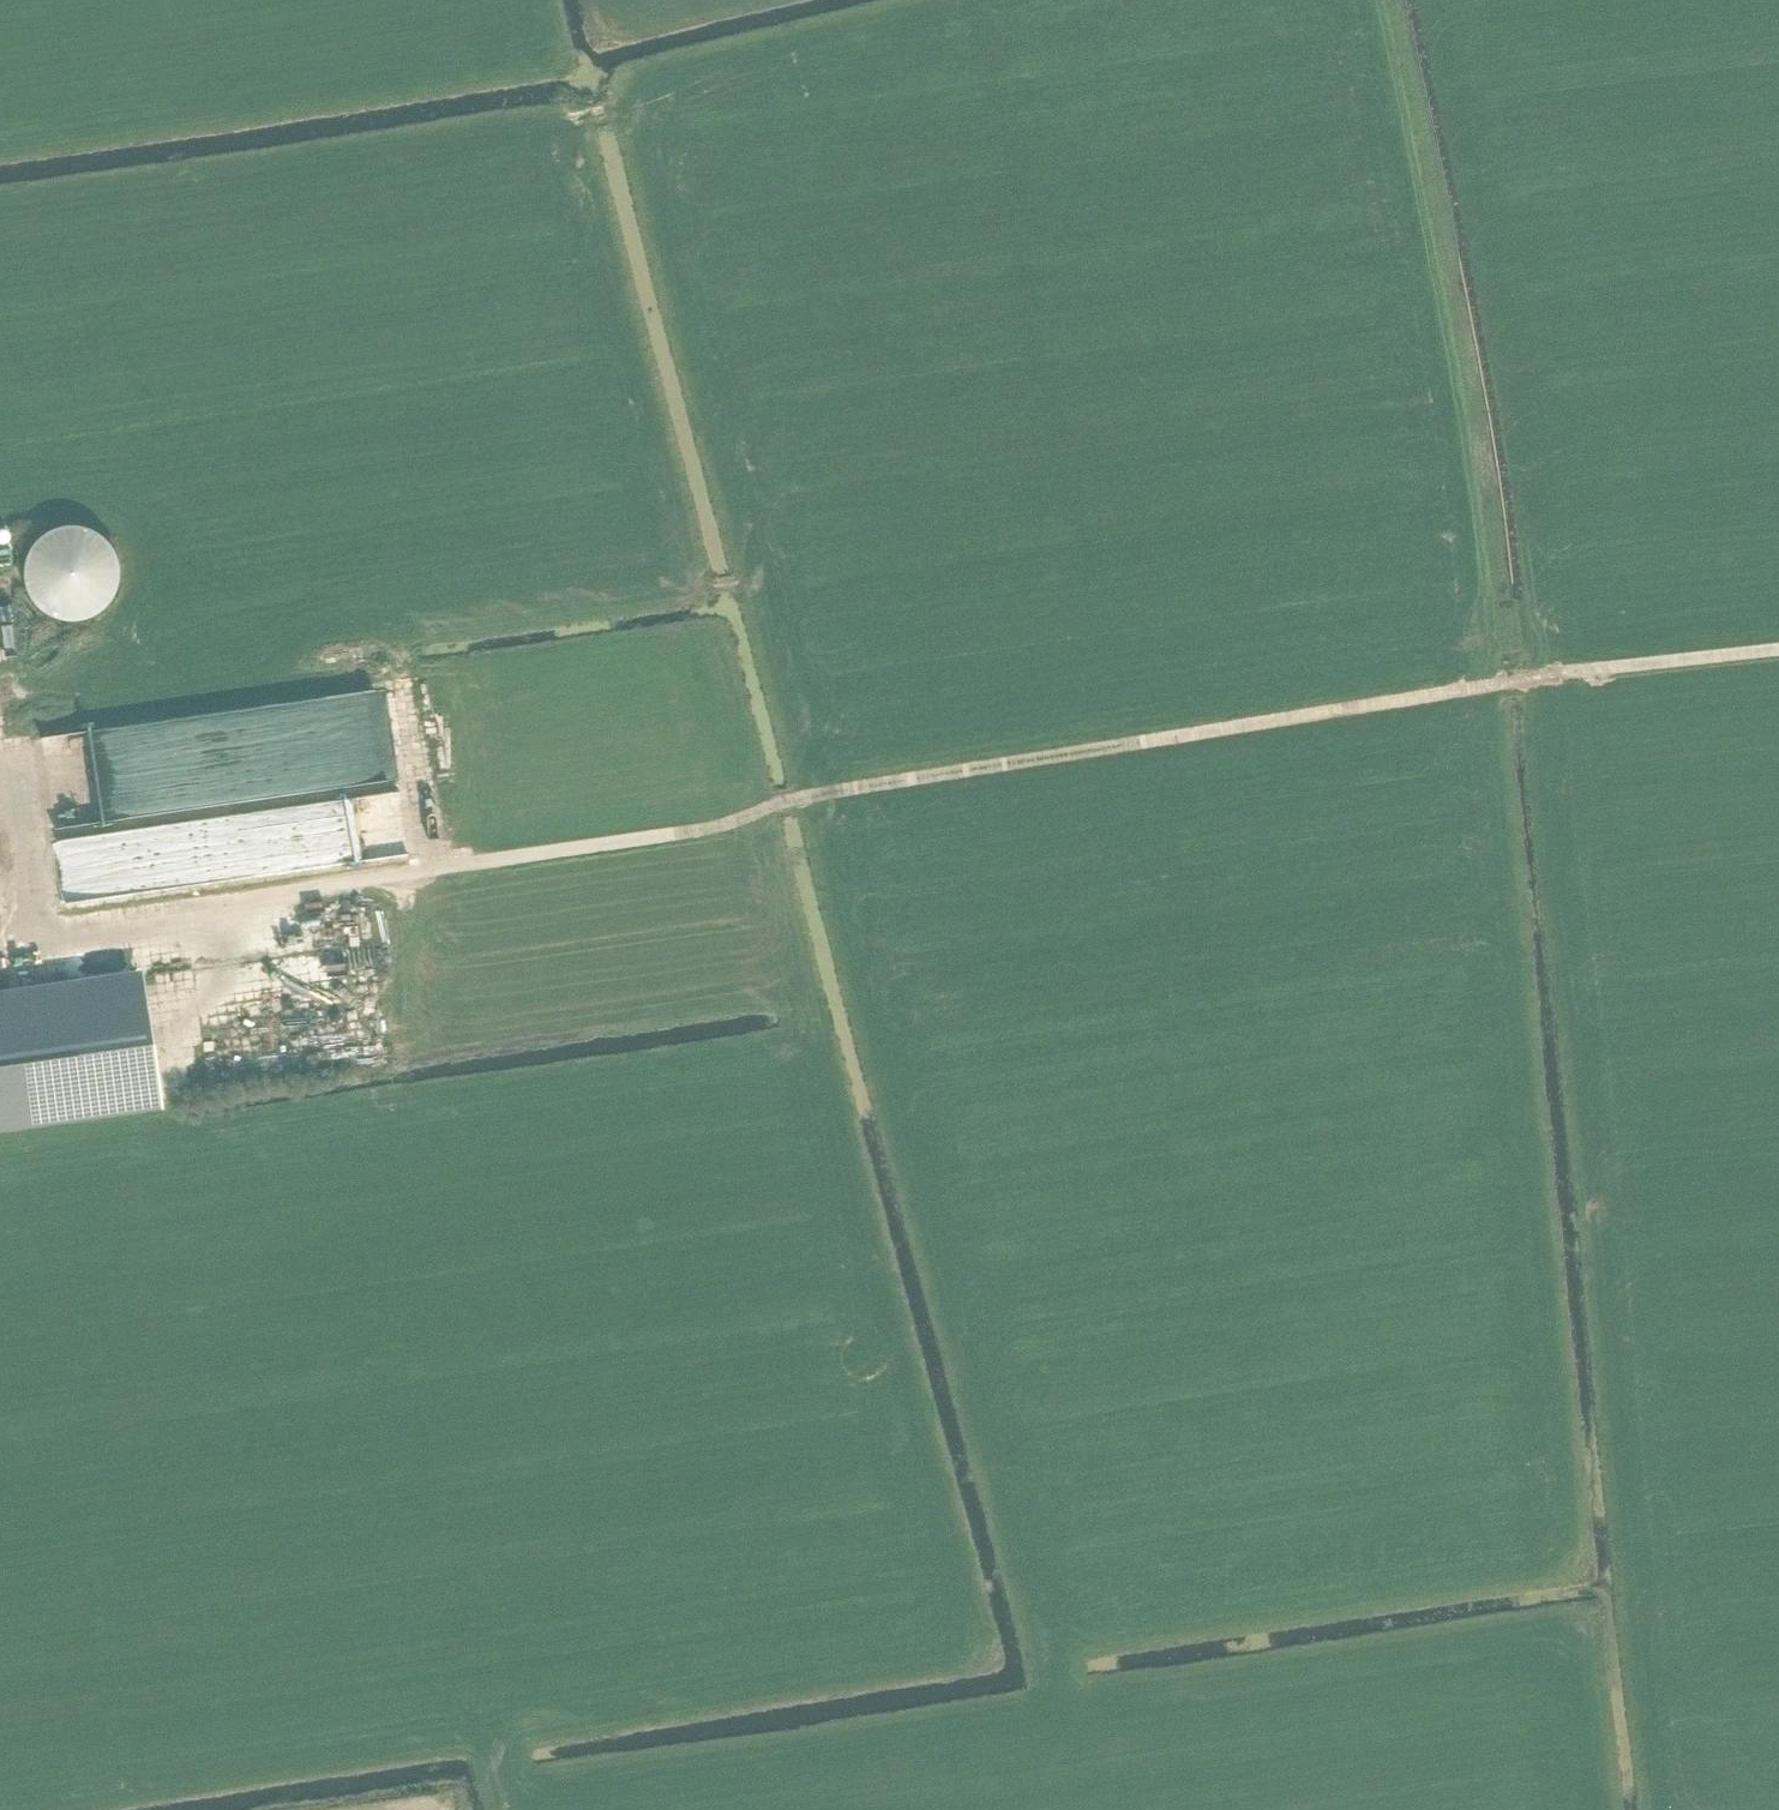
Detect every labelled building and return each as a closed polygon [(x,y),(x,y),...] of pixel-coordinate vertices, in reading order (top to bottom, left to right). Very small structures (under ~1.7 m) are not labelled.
[(114,540),(28,542),(31,627),(116,625),(114,540)] [(83,766),(78,763),(74,761),(71,759),(66,757),(61,756),(58,756),(54,756),(51,756),(48,756),(43,757),(40,758),(37,759),(34,760),(30,762),(25,765),(21,769),(18,772),(16,775),(13,779),(12,781),(11,784),(10,787),(9,790),(8,793),(7,797),(7,800),(7,805),(7,806),(8,809),(8,814),(10,818),(11,821),(12,824),(15,828),(18,833),(20,835),(24,838),(27,841),(33,844),(38,846),(44,848),(47,848),(52,849),(56,848),(59,848),(62,848),(67,847),(71,845),(75,843),(80,840),(85,836),(88,833),(90,831),(92,828),(94,826),(95,823),(96,820),(97,817),(98,814),(99,811),(100,808),(100,805),(100,801),(100,798),(99,795),(99,792),(98,789),(97,786),(96,783),(94,779),(91,775),(90,773),(88,770),(85,768),(83,766)] [(71,993),(0,1004),(0,1128),(90,1115),(159,1104),(140,983),(71,993)]
